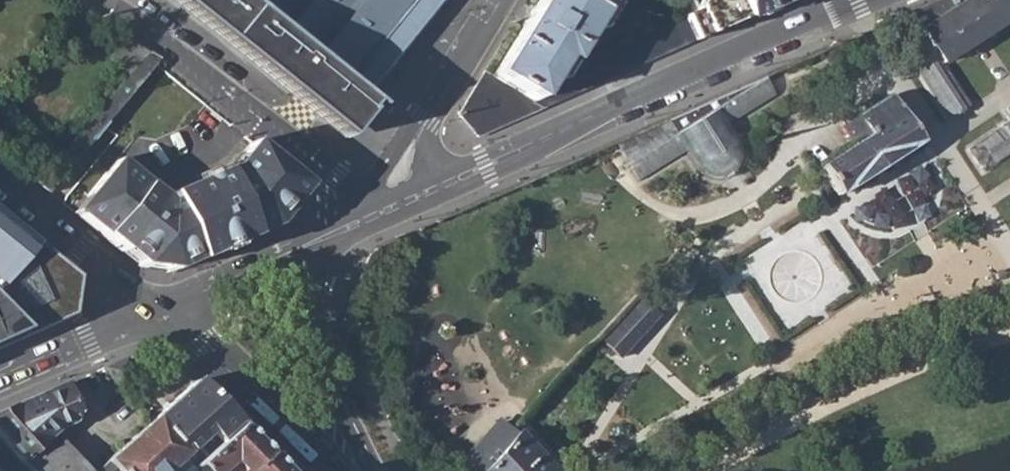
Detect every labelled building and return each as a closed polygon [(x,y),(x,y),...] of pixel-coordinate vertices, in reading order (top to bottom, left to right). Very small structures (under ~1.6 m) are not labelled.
[(286,93),(289,90),(307,104),(334,127),(414,29),(438,0),(173,0),(286,93)] [(491,78),(508,88),(532,103),(544,84),(550,87),(557,76),(569,95),(576,92),(565,70),(560,70),(583,34),(588,37),(611,0),(538,0),(491,78)] [(679,16),(690,41),(784,0),(696,0),(692,6),(689,0),(674,0),(673,2),(679,16)] [(948,118),(960,110),(971,103),(943,62),(976,40),(1009,17),(1009,0),(933,0),(883,22),(899,45),(920,32),(928,44),(907,57),(948,118)] [(38,182),(47,189),(96,131),(159,56),(113,26),(106,35),(117,45),(107,56),(128,73),(38,182)] [(592,55),(578,61),(590,86),(604,80),(592,55)] [(564,67),(565,70),(576,92),(590,86),(578,61),(564,67)] [(475,136),(521,116),(498,102),(508,88),(491,78),(483,72),(457,115),(475,136)] [(540,108),(569,95),(557,76),(550,87),(544,84),(532,103),(540,108)] [(774,97),(761,76),(611,143),(637,183),(684,154),(695,172),(697,174),(700,177),(704,179),(707,180),(710,181),(716,181),(721,179),(723,182),(734,175),(732,173),(736,168),(738,165),(739,162),(740,158),(739,153),(740,150),(738,145),(737,143),(728,127),(774,97)] [(521,116),(540,108),(532,103),(508,88),(498,102),(521,116)] [(821,174),(832,193),(914,141),(883,93),(835,124),(847,143),(814,164),(821,174)] [(962,146),(978,171),(1009,151),(1009,100),(998,108),(1004,116),(992,124),(994,126),(962,146)] [(219,170),(158,197),(193,263),(273,226),(294,201),(291,200),(305,183),(251,142),(228,168),(221,172),(219,170)] [(193,263),(158,197),(144,185),(145,182),(117,160),(87,194),(92,198),(78,215),(140,266),(176,270),(193,263)] [(73,211),(78,215),(92,198),(87,194),(73,211)] [(34,244),(0,216),(0,282),(34,244)] [(24,337),(70,317),(75,277),(34,244),(0,282),(0,348),(24,337)] [(637,294),(599,336),(609,346),(618,354),(657,311),(637,294)] [(190,383),(148,422),(188,465),(236,428),(190,383)] [(31,470),(81,470),(57,446),(51,452),(43,445),(57,428),(70,423),(74,413),(63,386),(0,414),(0,437),(31,470)] [(193,470),(188,465),(148,422),(95,470),(193,470)] [(236,428),(188,465),(193,470),(215,470),(223,464),(228,470),(278,470),(236,428)] [(511,441),(486,470),(542,470),(511,441)]
